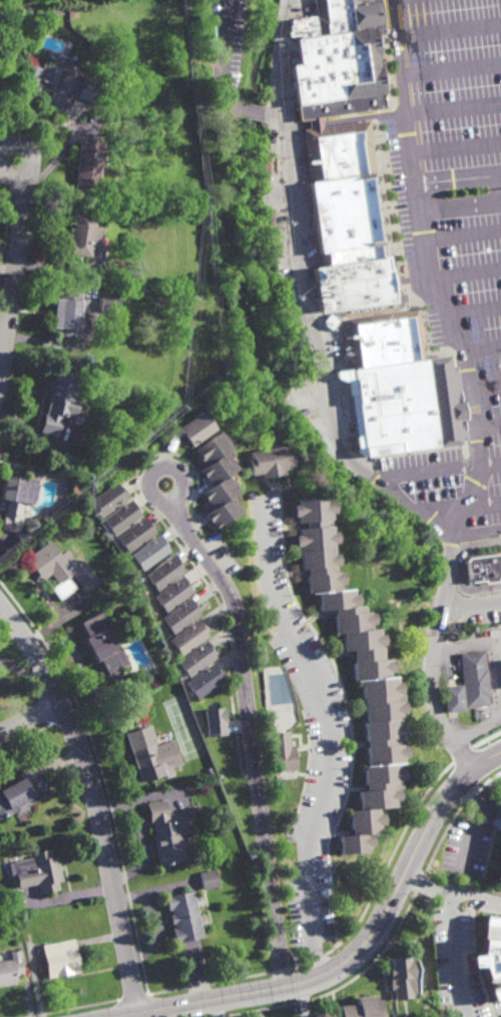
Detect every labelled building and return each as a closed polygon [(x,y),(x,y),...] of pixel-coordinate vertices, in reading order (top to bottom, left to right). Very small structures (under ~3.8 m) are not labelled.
[(385,108),(384,99),(385,99),(385,98),(387,98),(383,70),(382,71),(381,67),(379,67),(379,65),(378,65),(376,56),(377,56),(376,49),(382,48),(381,43),(387,42),(386,36),(380,37),(379,32),(374,33),(373,27),(363,28),(363,23),(368,22),(367,15),(362,15),(360,0),(311,0),(313,16),(286,19),(287,25),(285,25),(286,31),(284,31),(285,36),(297,35),(297,38),(292,39),(295,64),(287,65),(293,106),(294,106),(296,121),(306,119),(319,118),(385,108)] [(73,72),(71,79),(78,81),(77,85),(78,86),(81,78),(101,85),(95,103),(75,96),(76,92),(75,91),(68,111),(47,104),(51,91),(38,86),(35,94),(15,87),(23,62),(40,68),(43,61),(73,72)] [(306,119),(308,128),(320,126),(319,118),(306,119)] [(308,128),(300,129),(308,183),(305,183),(315,255),(318,254),(319,266),(308,268),(314,314),(313,315),(313,316),(378,307),(379,312),(409,307),(408,301),(408,299),(406,297),(405,293),(401,293),(401,288),(391,289),(391,285),(392,284),(392,282),(391,281),(390,280),(389,280),(388,269),(386,270),(386,267),(387,266),(387,265),(388,265),(387,263),(387,262),(385,262),(385,257),(387,256),(387,252),(388,251),(388,247),(386,247),(386,243),(383,243),(379,214),(377,214),(376,202),(377,201),(376,191),(374,191),(374,190),(375,190),(372,174),(375,174),(371,145),(373,145),(372,140),(371,140),(368,119),(320,126),(308,128)] [(97,194),(74,192),(78,140),(101,142),(97,194)] [(99,246),(91,245),(89,258),(65,254),(67,242),(70,242),(72,225),(69,224),(71,212),(95,216),(94,227),(102,228),(99,246)] [(77,338),(56,337),(57,329),(52,329),(54,300),(59,300),(60,292),(80,293),(77,338)] [(101,312),(118,312),(118,297),(102,297),(101,312)] [(417,325),(419,325),(422,342),(419,343),(422,359),(447,356),(453,400),(461,399),(462,404),(466,404),(467,412),(463,413),(463,415),(456,416),(460,443),(357,457),(353,434),(355,434),(353,417),(349,418),(344,380),(347,380),(347,378),(342,379),(342,375),(334,376),(333,369),(349,367),(348,363),(350,363),(349,361),(348,361),(348,359),(342,360),(342,355),(349,354),(348,349),(344,350),(341,330),(345,329),(344,320),(415,310),(417,325)] [(76,415),(68,413),(67,415),(61,413),(59,420),(60,420),(56,434),(39,430),(43,414),(44,415),(49,397),(47,396),(54,371),(77,378),(72,396),(80,399),(76,415)] [(192,444),(190,442),(188,441),(185,437),(186,435),(184,432),(182,433),(177,426),(201,407),(216,425),(192,444)] [(233,444),(226,448),(238,464),(228,472),(240,489),(232,495),(242,509),(218,527),(217,527),(216,527),(213,524),(213,523),(210,519),(210,518),(206,514),(206,513),(205,511),(213,506),(201,490),(211,482),(200,467),(207,462),(203,458),(201,459),(197,453),(199,453),(194,446),(220,427),(233,444)] [(280,451),(284,450),(285,457),(287,456),(289,466),(278,468),(279,473),(258,477),(257,472),(251,473),(246,448),(278,441),(280,451)] [(7,499),(0,497),(0,491),(3,472),(37,478),(36,483),(39,483),(36,499),(33,498),(33,503),(23,501),(20,514),(21,514),(18,531),(1,528),(4,511),(5,511),(7,499)] [(101,516),(95,508),(96,507),(89,499),(116,479),(128,495),(101,516)] [(323,498),(330,498),(331,511),(328,511),(328,517),(327,517),(328,529),(333,529),(334,541),(330,542),(331,551),(334,551),(336,564),(331,564),(332,569),(333,569),(334,570),(340,570),(341,582),(337,583),(337,588),(349,586),(349,592),(354,591),(355,603),(350,603),(351,605),(360,604),(360,610),(369,609),(371,622),(366,623),(366,627),(373,627),(374,633),(379,633),(380,644),(375,644),(375,646),(378,646),(379,658),(385,658),(385,659),(389,659),(390,670),(386,670),(386,676),(391,676),(391,682),(396,681),(397,692),(392,692),(393,694),(401,694),(403,713),(399,713),(400,718),(395,719),(396,725),(401,724),(402,735),(396,735),(396,738),(399,737),(400,744),(398,745),(399,746),(406,745),(407,757),(400,757),(400,763),(360,767),(359,761),(365,760),(361,722),(363,722),(361,698),(358,698),(357,680),(351,680),(348,649),(341,650),(339,631),(332,632),(330,611),(321,612),(321,608),(316,609),(314,590),(305,591),(302,567),(298,567),(296,545),(292,545),(291,533),(295,533),(294,526),(301,526),(300,520),(294,520),(293,515),(289,515),(288,502),(292,501),(291,497),(322,494),(323,498)] [(113,535),(101,518),(129,497),(142,513),(113,535)] [(127,552),(115,535),(144,514),(156,530),(127,552)] [(33,533),(23,532),(24,524),(34,525),(33,533)] [(142,569),(130,553),(158,532),(171,548),(142,569)] [(60,553),(65,549),(75,561),(71,564),(73,566),(83,558),(83,559),(87,557),(88,558),(90,556),(94,562),(92,564),(102,577),(85,590),(72,573),(68,576),(76,587),(60,599),(51,587),(57,582),(50,573),(43,579),(26,556),(49,539),(60,553)] [(466,546),(500,542),(500,571),(470,575),(467,558),(462,558),(461,549),(466,549),(466,546)] [(157,590),(145,574),(172,552),(184,569),(157,590)] [(165,612),(153,595),(182,574),(194,590),(165,612)] [(173,634),(161,617),(189,596),(201,612),(173,634)] [(105,625),(106,625),(118,647),(120,646),(129,662),(106,674),(99,661),(95,662),(82,636),(85,634),(78,621),(101,609),(106,619),(103,621),(105,625)] [(181,655),(169,639),(197,617),(206,630),(205,631),(208,635),(181,655)] [(189,677),(177,660),(205,639),(214,651),(212,652),(216,656),(189,677)] [(467,663),(465,643),(488,640),(490,660),(491,660),(494,686),(493,686),(494,695),(471,698),(467,663)] [(222,674),(220,675),(223,679),(197,698),(185,682),(213,661),(222,674)] [(471,698),(452,700),(449,674),(452,673),(451,667),(461,673),(467,663),(471,698)] [(205,709),(208,737),(227,735),(224,707),(205,709)] [(156,745),(174,739),(182,764),(164,770),(165,774),(141,782),(138,770),(139,770),(132,750),(130,751),(124,732),(149,725),(156,745)] [(290,748),(296,747),(298,771),(277,773),(273,733),(289,732),(290,748)] [(389,789),(392,789),(393,807),(376,809),(378,832),(367,833),(368,851),(342,853),(341,836),(352,835),(350,811),(358,810),(357,792),(363,791),(361,767),(395,764),(397,782),(388,783),(389,789)] [(9,810),(0,794),(0,789),(22,777),(20,773),(35,765),(48,789),(34,796),(35,800),(26,805),(28,809),(16,815),(12,808),(9,810)] [(209,775),(206,768),(211,766),(214,772),(209,775)] [(170,821),(187,817),(190,832),(179,834),(184,860),(159,865),(153,837),(156,836),(153,821),(150,822),(147,803),(166,799),(170,821)] [(496,817),(500,818),(500,833),(493,831),(496,817)] [(491,881),(500,833),(500,884),(491,882),(491,881)] [(53,856),(58,855),(63,880),(58,881),(60,889),(40,892),(39,883),(18,887),(14,871),(16,870),(14,861),(33,857),(32,852),(51,849),(53,856)] [(202,889),(201,885),(202,885),(200,872),(217,868),(220,885),(202,889)] [(204,937),(175,944),(172,929),(175,929),(174,923),(172,924),(170,915),(172,914),(171,909),(168,910),(165,896),(194,890),(204,937)] [(477,954),(466,956),(468,967),(478,966),(490,1002),(500,999),(500,917),(481,915),(477,954)] [(48,977),(42,943),(75,937),(81,972),(48,977)] [(18,983),(0,986),(0,952),(21,949),(25,975),(17,976),(18,983)] [(406,962),(413,961),(416,994),(409,994),(409,999),(393,1001),(391,981),(390,981),(387,959),(405,957),(406,962)] [(378,996),(380,1016),(333,1016),(332,1010),(337,1010),(336,1006),(351,1004),(352,1008),(355,1008),(354,999),(358,998),(358,994),(373,992),(373,997),(378,996)]
